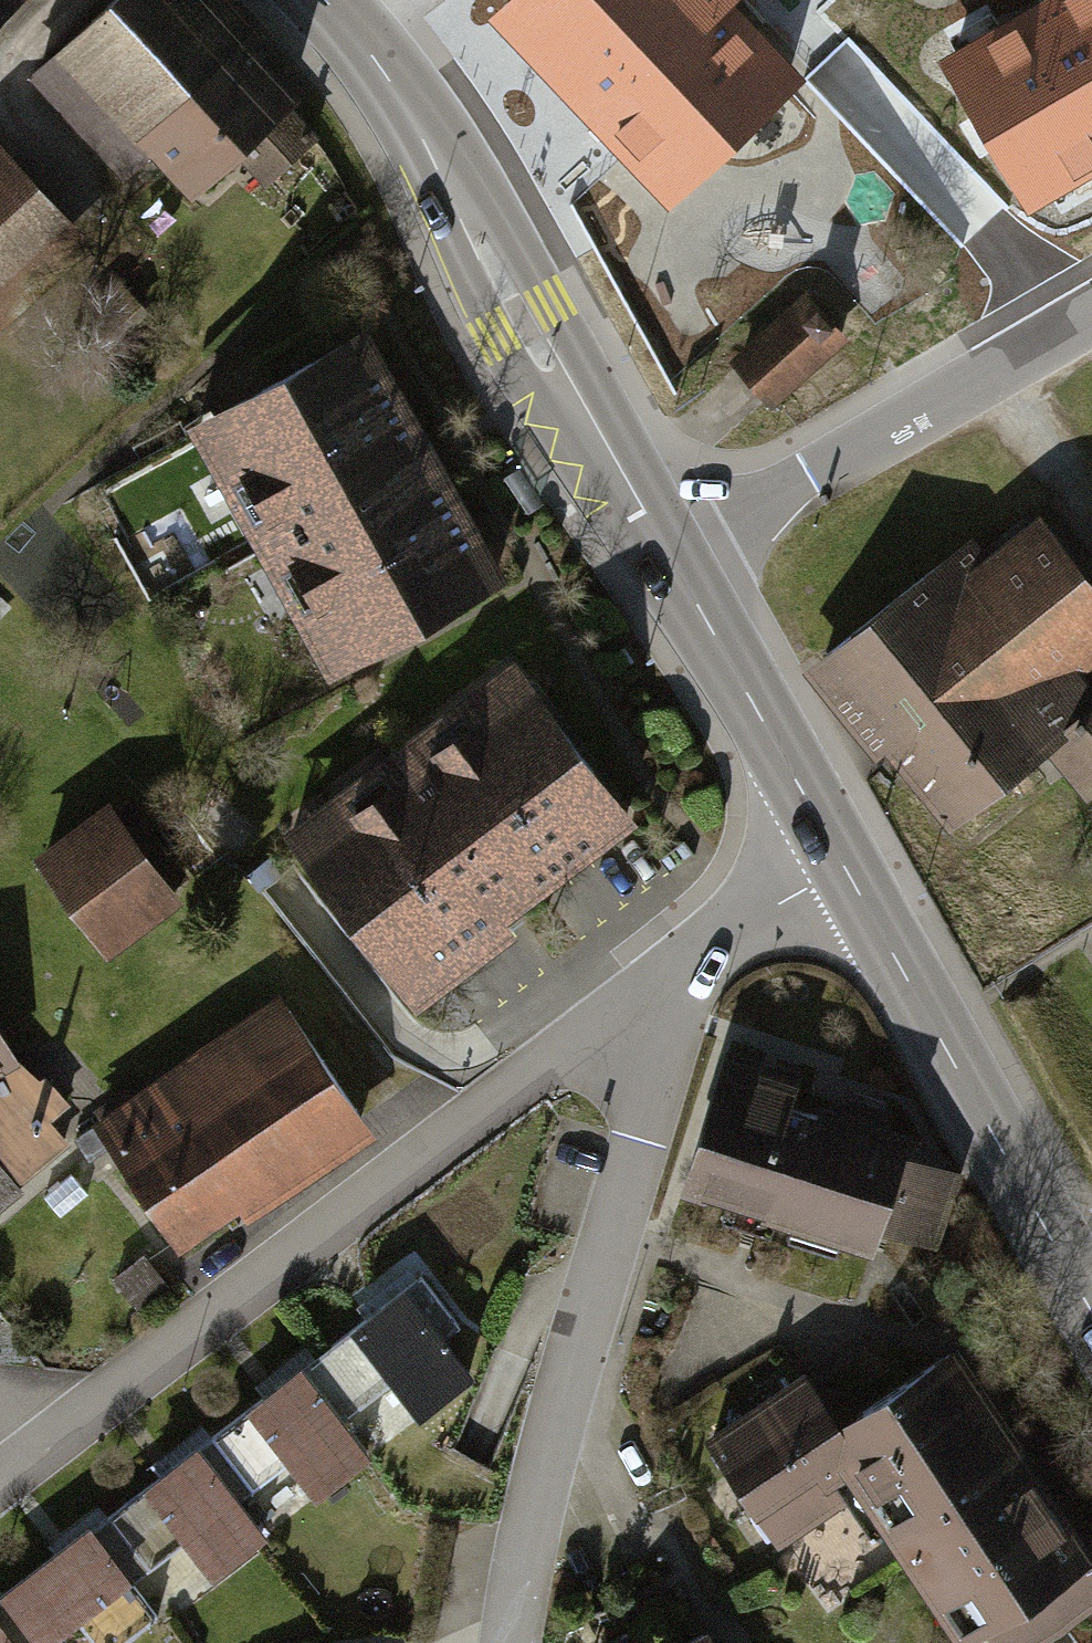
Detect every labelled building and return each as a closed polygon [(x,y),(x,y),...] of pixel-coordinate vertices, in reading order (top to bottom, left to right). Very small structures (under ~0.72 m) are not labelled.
[(24,0),(0,0),(0,23),(24,0)] [(223,0),(106,0),(55,46),(190,198),(307,94),(223,0)] [(492,20),(665,199),(800,71),(736,4),(741,0),(513,0),(492,20)] [(939,62),(1029,215),(1091,178),(1091,0),(1045,0),(939,62)] [(0,153),(0,325),(85,251),(0,153)] [(811,291),(738,352),(774,395),(847,334),(811,291)] [(368,344),(196,439),(331,682),(502,587),(368,344)] [(504,476),(529,514),(546,504),(520,466),(504,476)] [(830,658),(956,816),(1049,742),(1088,790),(1091,787),(1091,664),(1091,663),(1091,583),(1043,521),(984,568),(968,548),(830,658)] [(628,827),(498,665),(275,844),(404,1005),(628,827)] [(169,902),(97,803),(23,857),(95,955),(169,902)] [(363,1126),(275,996),(83,1125),(171,1255),(363,1126)] [(56,1146),(36,1123),(52,1110),(0,1055),(0,1194),(56,1146)] [(796,1106),(803,1083),(727,1058),(685,1187),(877,1249),(884,1226),(937,1243),(959,1175),(908,1158),(912,1144),(874,1132),(880,1114),(850,1105),(844,1121),(796,1106)] [(415,1422),(470,1380),(438,1339),(453,1327),(413,1276),(312,1355),(338,1389),(321,1402),(336,1421),(385,1384),(415,1422)] [(943,1353),(828,1432),(815,1440),(836,1473),(952,1642),(956,1642),(1082,1558),(943,1353)] [(311,1503),(367,1460),(336,1421),(321,1402),(338,1389),(312,1355),(209,1436),(234,1469),(217,1482),(233,1502),(281,1464),(311,1503)] [(815,1440),(828,1432),(793,1378),(697,1440),(765,1545),(826,1505),(814,1487),(836,1473),(815,1440)] [(207,1584),(263,1541),(233,1502),(217,1482),(234,1469),(209,1436),(100,1517),(127,1547),(108,1561),(127,1585),(177,1545),(207,1584)] [(153,1616),(127,1585),(108,1561),(127,1547),(100,1517),(82,1527),(0,1590),(0,1601),(21,1627),(4,1640),(6,1642),(47,1642),(71,1625),(84,1642),(117,1642),(153,1616)] [(4,1640),(21,1627),(0,1601),(0,1642),(6,1642),(4,1640)]
